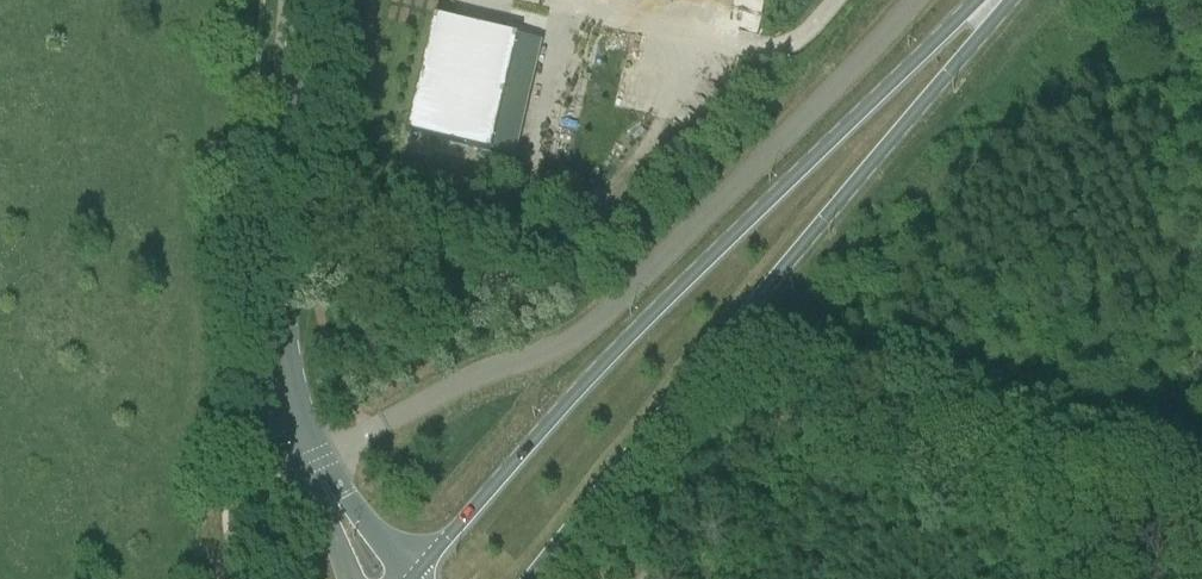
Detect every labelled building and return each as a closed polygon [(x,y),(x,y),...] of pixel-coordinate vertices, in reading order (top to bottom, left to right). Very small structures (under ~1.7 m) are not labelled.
[(518,35),(436,17),(410,132),(492,150),(518,38),(518,35)] [(544,45),(518,38),(492,150),(518,157),(544,45)]
